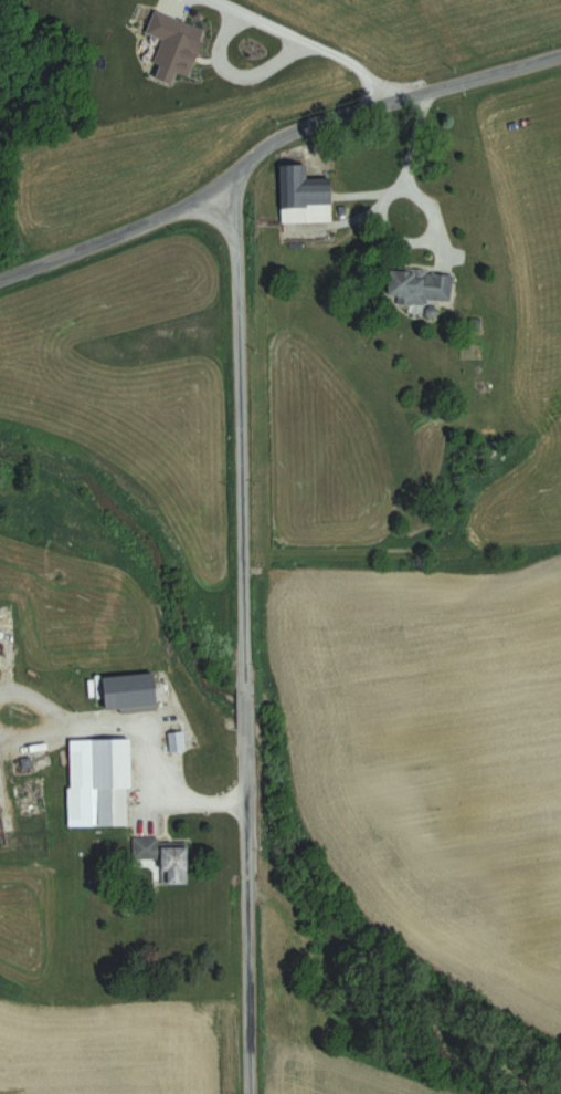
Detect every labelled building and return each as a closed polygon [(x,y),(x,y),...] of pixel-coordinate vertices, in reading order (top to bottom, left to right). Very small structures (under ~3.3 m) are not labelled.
[(282,165),(282,223),(336,222),(335,177),(305,178),(305,164),(282,165)] [(453,304),(456,276),(396,268),(393,297),(453,304)] [(109,679),(113,710),(161,705),(158,674),(109,679)] [(217,738),(211,725),(195,733),(201,745),(217,738)] [(70,827),(130,826),(129,789),(135,789),(134,739),(68,740),(70,827)] [(192,848),(164,848),(164,886),(192,886),(192,848)]
